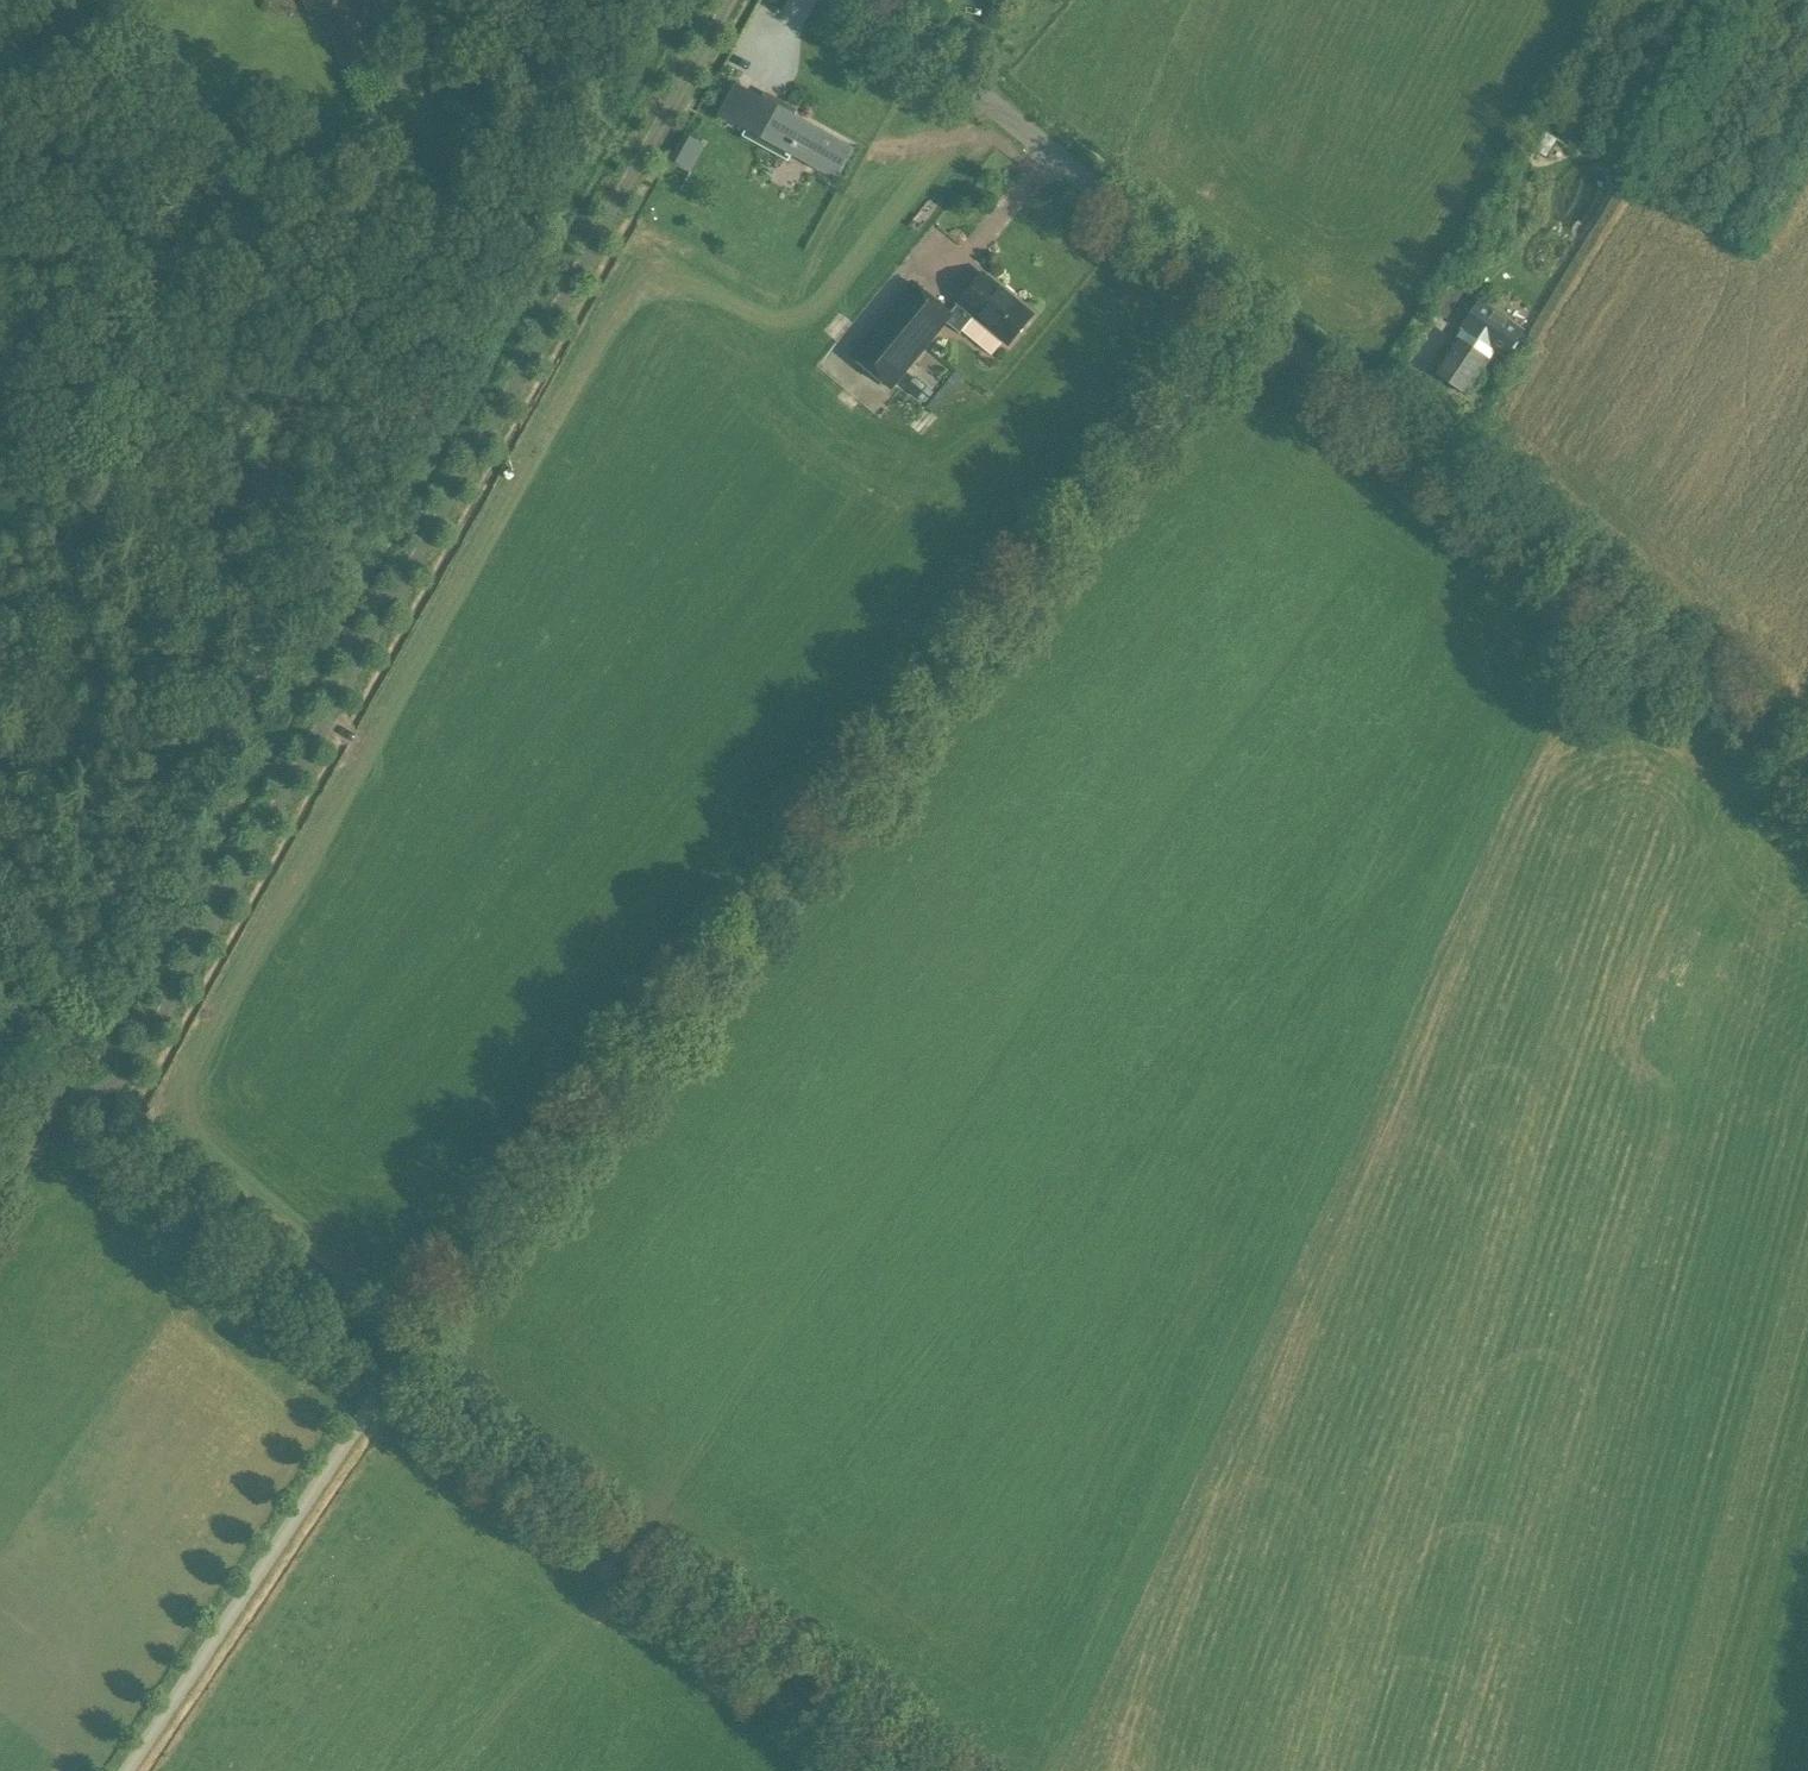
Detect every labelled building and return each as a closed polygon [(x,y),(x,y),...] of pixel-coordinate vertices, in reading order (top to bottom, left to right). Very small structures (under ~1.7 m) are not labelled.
[(854,149),(737,85),(719,118),(836,182),(854,149)] [(684,133),(669,160),(684,168),(699,142),(684,133)] [(852,357),(891,389),(946,323),(960,335),(975,317),(1009,345),(1034,315),(984,274),(959,304),(950,314),(913,284),(852,357)] [(1505,356),(1522,331),(1480,303),(1463,328),(1475,336),(1468,347),(1455,339),(1433,372),(1466,394),(1489,360),(1487,359),(1495,349),(1505,356)] [(927,387),(916,378),(907,389),(918,398),(927,387)]
